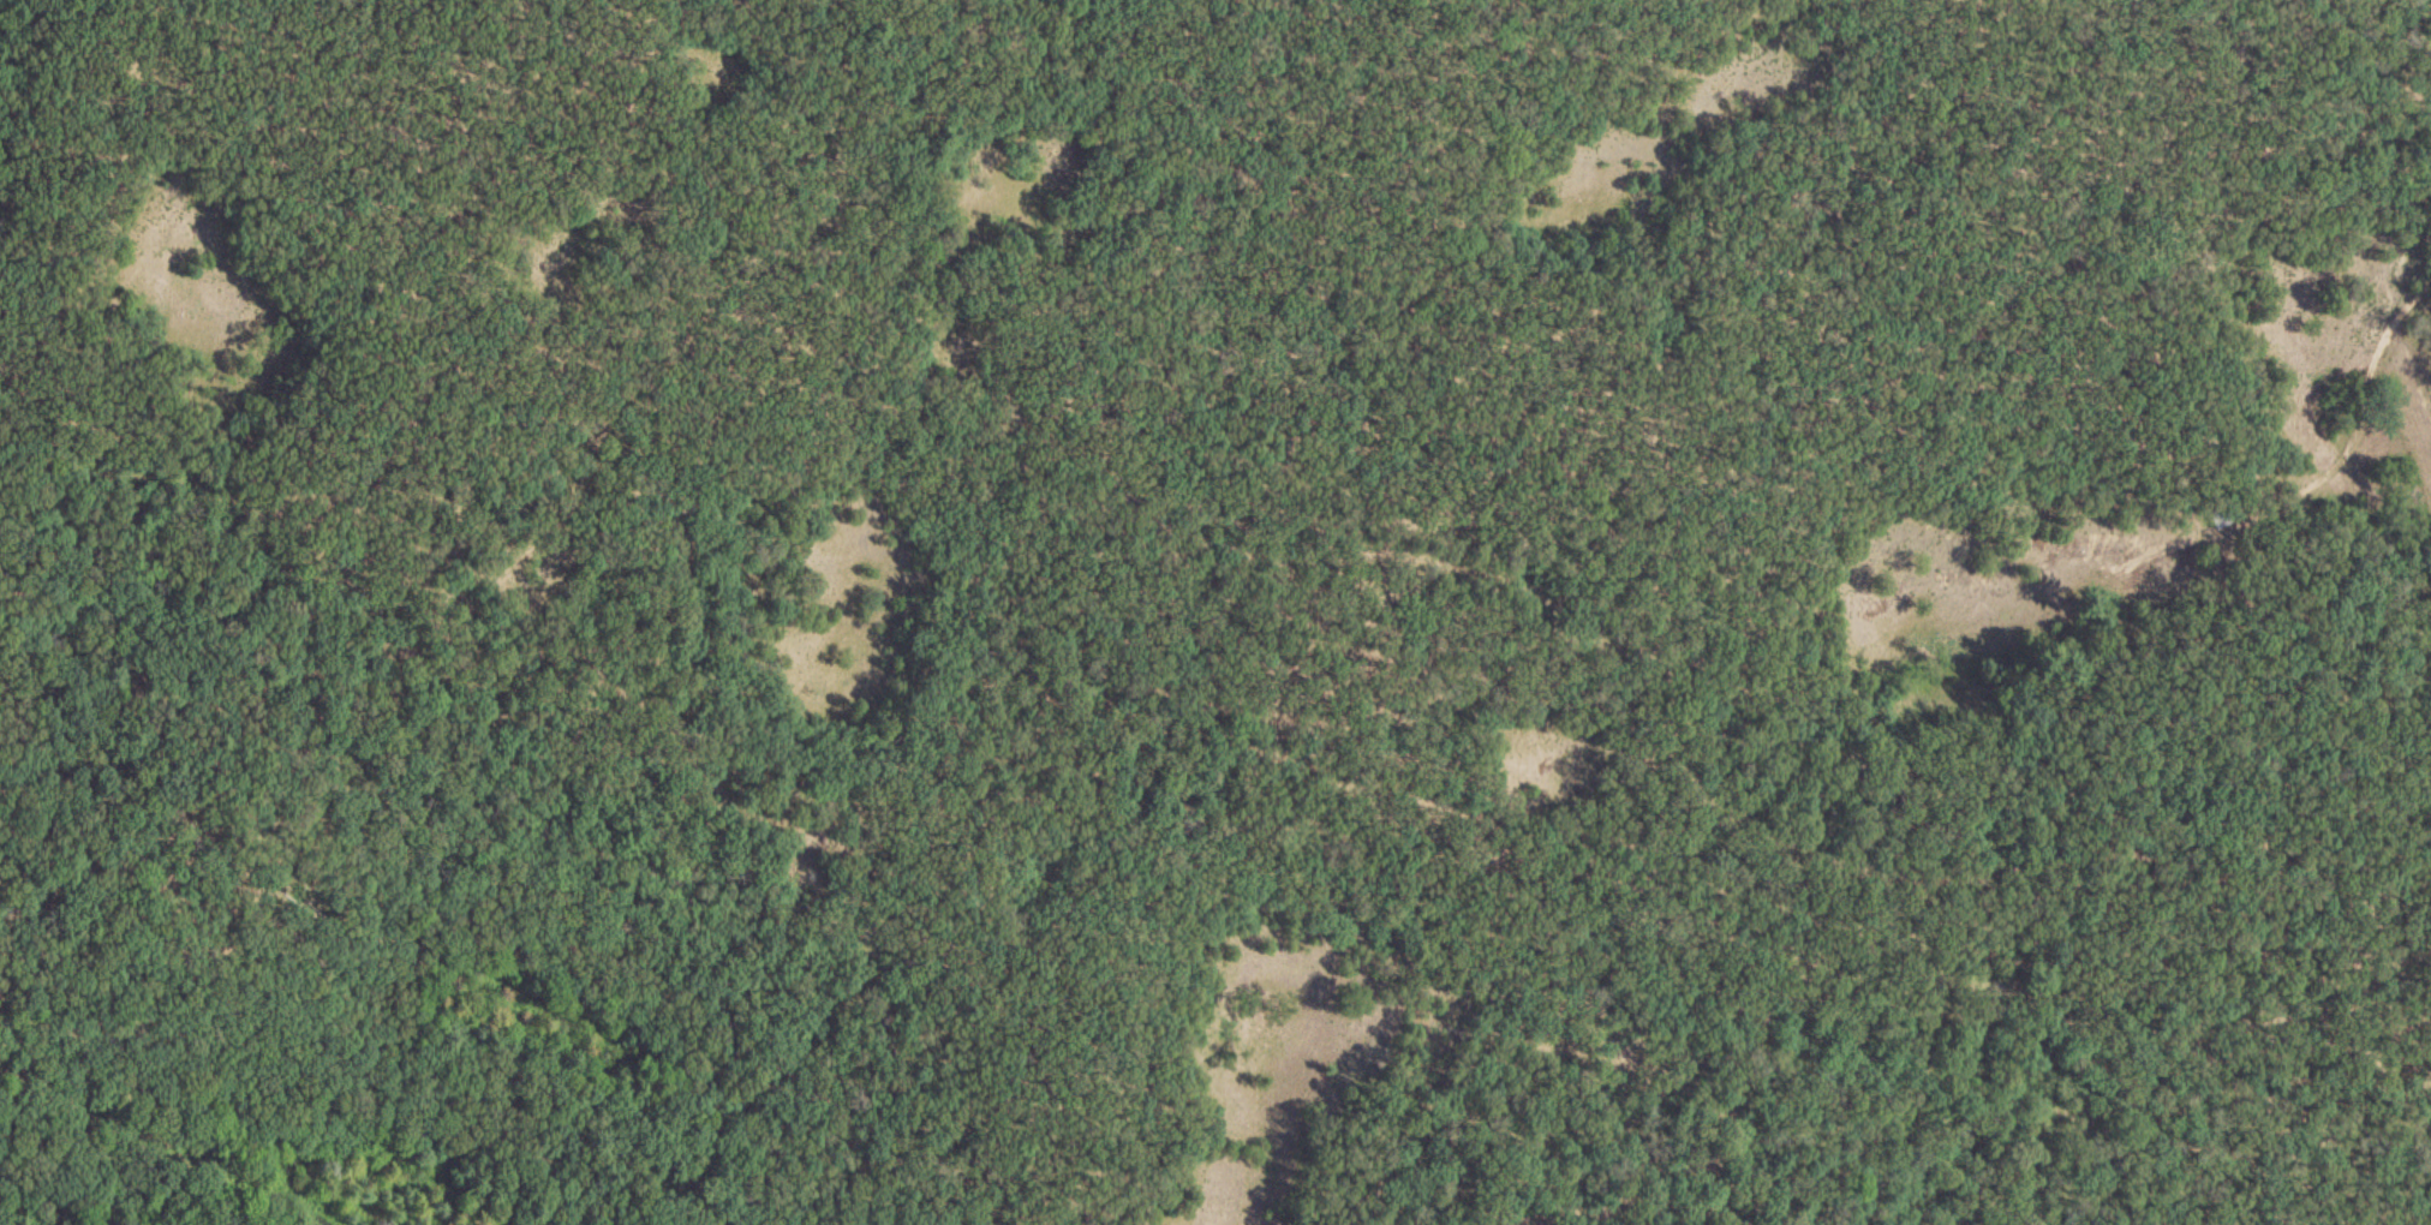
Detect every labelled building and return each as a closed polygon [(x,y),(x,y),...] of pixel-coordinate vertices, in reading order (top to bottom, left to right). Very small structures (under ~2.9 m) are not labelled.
[(2233,522),(2225,505),(2210,513),(2218,529),(2233,522)]
